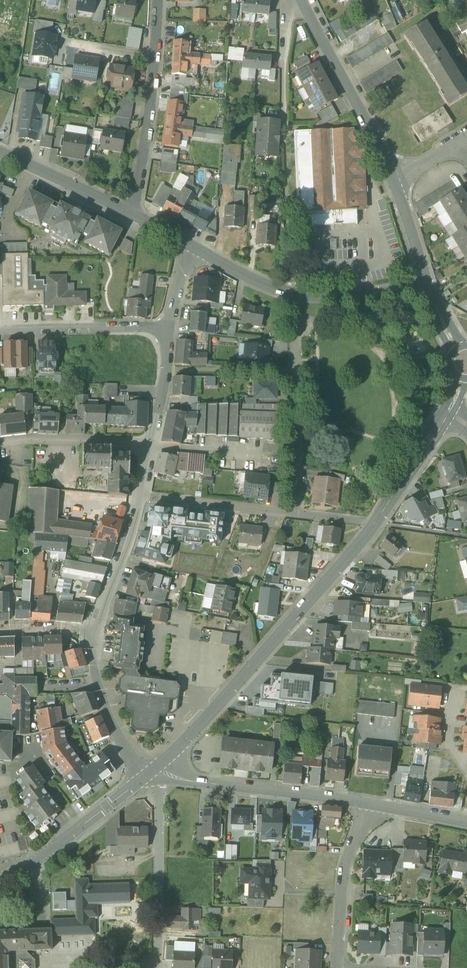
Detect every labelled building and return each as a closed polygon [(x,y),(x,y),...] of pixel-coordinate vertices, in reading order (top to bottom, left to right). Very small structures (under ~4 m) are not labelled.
[(53,0),(46,0),(45,6),(55,8),(56,1),(53,0)] [(93,12),(94,12),(96,0),(78,0),(77,2),(76,9),(77,10),(93,12)] [(94,12),(93,12),(92,19),(92,21),(101,23),(105,0),(96,0),(94,12)] [(132,20),(136,1),(129,0),(118,0),(115,16),(132,20)] [(255,14),(256,1),(248,0),(242,0),(241,12),(255,14)] [(76,17),(77,10),(76,9),(77,2),(70,1),(67,15),(74,16),(76,17)] [(270,2),(256,1),(255,14),(268,16),(269,12),(270,2)] [(396,20),(403,17),(397,2),(392,4),(394,8),(391,9),(396,20)] [(230,19),(236,20),(238,5),(232,4),(230,19)] [(77,10),(76,17),(92,19),(93,12),(77,10)] [(191,22),(204,23),(204,11),(192,10),(191,22)] [(366,14),(372,24),(377,21),(371,11),(366,14)] [(275,13),(269,12),(268,16),(268,23),(270,25),(276,25),(276,15),(275,13)] [(366,14),(361,17),(367,27),(372,24),(366,14)] [(381,22),(384,27),(393,22),(390,14),(383,17),(384,21),(381,22)] [(362,30),(367,27),(361,17),(356,20),(362,30)] [(334,33),(335,32),(340,29),(343,27),(338,19),(329,24),(334,33)] [(37,33),(51,36),(53,23),(35,20),(33,34),(36,34),(37,33)] [(351,23),(357,33),(362,30),(356,20),(351,23)] [(383,27),(386,32),(396,27),(394,22),(393,22),(384,27),(383,27)] [(351,23),(346,26),(352,36),(357,33),(351,23)] [(448,106),(466,94),(466,91),(425,23),(404,36),(410,45),(411,44),(444,97),(443,98),(448,106)] [(347,39),(352,36),(346,26),(340,30),(347,39)] [(129,28),(128,36),(141,38),(142,30),(129,28)] [(335,32),(341,43),(346,39),(340,29),(335,32)] [(51,36),(37,33),(36,34),(33,56),(48,58),(52,59),(53,52),(55,53),(56,44),(55,43),(56,36),(51,36)] [(346,59),(352,69),(394,44),(388,33),(346,59)] [(173,41),(172,58),(187,59),(188,54),(189,42),(173,41)] [(410,45),(443,98),(444,97),(411,44),(410,45)] [(227,60),(243,61),(243,55),(244,49),(228,47),(227,60)] [(242,68),(256,70),(257,57),(243,55),(243,61),(242,68)] [(48,58),(33,56),(32,63),(47,66),(48,58)] [(294,63),(297,70),(310,63),(307,56),(294,63)] [(72,80),(82,81),(82,78),(97,80),(100,61),(75,57),(74,60),(72,70),(71,79),(72,80)] [(271,58),(257,57),(256,70),(262,70),(270,71),(270,69),(271,58)] [(187,64),(187,59),(172,58),(171,75),(186,76),(186,75),(187,64)] [(64,68),(72,70),(74,60),(65,59),(64,68)] [(360,83),(366,93),(403,71),(396,61),(360,83)] [(129,91),(130,91),(134,68),(133,68),(133,70),(112,66),(112,64),(111,64),(107,87),(108,88),(108,86),(130,90),(129,91)] [(197,76),(198,65),(187,64),(186,75),(197,76)] [(297,75),(303,87),(323,76),(324,75),(317,64),(297,75)] [(62,81),(71,83),(72,80),(71,79),(72,70),(64,68),(62,81)] [(256,70),(242,68),(241,78),(255,80),(256,70)] [(184,87),(190,88),(191,80),(186,79),(186,76),(171,75),(171,78),(184,79),(184,87)] [(303,87),(310,99),(330,88),(323,76),(303,87)] [(28,88),(29,79),(18,78),(17,87),(28,88)] [(170,86),(184,87),(184,79),(171,78),(170,86)] [(184,87),(170,86),(170,94),(183,95),(184,87)] [(330,88),(310,99),(316,110),(336,99),(330,88)] [(22,94),(19,113),(40,116),(40,115),(43,97),(22,94)] [(170,94),(169,101),(182,103),(187,104),(188,95),(183,95),(170,94)] [(120,100),(118,111),(131,113),(133,102),(120,100)] [(181,111),(182,103),(169,101),(168,109),(181,111)] [(318,113),(321,119),(335,111),(332,106),(318,113)] [(411,127),(421,142),(452,123),(442,108),(411,127)] [(130,119),(131,113),(118,111),(116,111),(115,117),(128,119),(130,119)] [(338,117),(335,111),(321,119),(324,124),(338,117)] [(165,128),(180,130),(181,125),(181,120),(182,114),(180,113),(167,112),(165,128)] [(36,141),(40,116),(19,113),(18,121),(21,121),(19,133),(19,138),(36,141)] [(40,116),(36,141),(40,142),(41,135),(45,136),(48,116),(40,115),(40,116)] [(127,126),(128,119),(115,117),(114,124),(127,126)] [(264,155),(276,155),(276,143),(277,134),(277,123),(259,122),(258,150),(264,151),(264,155)] [(67,126),(66,135),(65,138),(85,141),(86,138),(87,130),(87,129),(67,126)] [(193,127),(192,132),(224,136),(224,132),(193,127)] [(179,135),(180,130),(165,128),(162,146),(177,148),(178,145),(179,140),(187,141),(188,136),(179,135)] [(94,129),(94,131),(92,146),(101,147),(104,130),(94,129)] [(297,212),(297,227),(357,225),(357,211),(356,192),(353,129),(294,132),(297,212)] [(364,159),(364,156),(363,150),(353,129),(356,192),(365,192),(365,195),(364,159)] [(86,145),(92,146),(94,131),(87,130),(86,138),(87,139),(86,145)] [(108,150),(121,152),(125,135),(112,133),(113,132),(104,130),(101,147),(100,148),(102,148),(102,147),(108,148),(108,150)] [(224,136),(192,132),(192,137),(223,141),(224,136)] [(39,147),(51,149),(52,137),(45,136),(41,135),(40,142),(39,147)] [(73,159),(83,161),(84,156),(86,145),(87,139),(86,138),(85,141),(65,138),(66,135),(64,135),(61,157),(62,157),(63,156),(73,157),(73,159)] [(179,140),(178,145),(177,148),(186,149),(187,141),(179,140)] [(222,172),(235,173),(235,162),(238,162),(239,146),(224,145),(222,172)] [(162,149),(161,161),(175,164),(176,156),(173,156),(174,150),(162,149)] [(176,164),(175,164),(161,161),(159,171),(175,173),(176,164)] [(221,184),(234,184),(235,173),(222,172),(221,184)] [(184,189),(187,183),(186,183),(189,178),(187,177),(180,174),(172,189),(174,191),(182,194),(184,189)] [(451,182),(446,185),(452,194),(457,191),(451,182)] [(187,183),(184,189),(187,191),(191,193),(192,190),(193,186),(187,183)] [(447,197),(452,194),(446,185),(441,188),(447,197)] [(10,198),(13,191),(3,186),(0,193),(0,194),(10,198)] [(193,200),(199,190),(193,186),(192,190),(191,193),(195,195),(193,200)] [(178,217),(185,204),(181,202),(184,196),(182,194),(174,191),(173,192),(163,187),(158,195),(163,198),(158,207),(178,218),(178,217)] [(442,200),(447,197),(441,188),(436,191),(442,200)] [(439,202),(445,212),(466,199),(460,189),(457,191),(452,194),(447,197),(442,200),(439,202)] [(191,193),(187,191),(184,196),(181,202),(185,204),(191,193)] [(439,202),(442,200),(436,191),(431,194),(437,204),(439,202)] [(366,210),(365,195),(365,192),(356,192),(357,211),(366,210)] [(185,204),(189,207),(193,200),(195,195),(191,193),(185,204)] [(50,232),(52,233),(66,241),(72,244),(74,241),(76,243),(81,234),(88,238),(85,243),(105,254),(107,251),(110,252),(118,236),(114,234),(116,230),(97,220),(95,224),(88,220),(60,205),(57,210),(50,207),(52,204),(33,194),(31,198),(27,196),(18,212),(21,213),(19,216),(40,227),(41,224),(51,229),(50,232)] [(432,206),(437,204),(431,194),(426,198),(432,207),(432,206)] [(153,204),(158,207),(163,198),(158,195),(153,204)] [(243,208),(244,196),(234,196),(233,208),(243,208)] [(249,211),(257,212),(258,197),(250,196),(249,211)] [(426,210),(432,207),(426,198),(421,201),(426,210)] [(445,212),(452,223),(466,213),(466,200),(466,199),(445,212)] [(429,213),(426,210),(421,201),(415,205),(420,218),(429,213)] [(213,211),(197,202),(193,209),(200,212),(204,214),(210,217),(213,211)] [(432,206),(439,216),(445,212),(439,202),(437,204),(432,206)] [(200,212),(193,209),(189,207),(185,204),(178,217),(193,225),(200,212)] [(242,228),(243,208),(233,208),(225,207),(224,227),(242,228)] [(204,214),(200,212),(193,225),(197,228),(204,214)] [(444,228),(452,223),(445,212),(439,216),(438,217),(444,228)] [(458,233),(466,227),(466,213),(452,223),(458,233)] [(204,231),(210,219),(211,218),(210,217),(204,214),(197,228),(204,231)] [(216,222),(210,219),(204,231),(213,235),(216,222)] [(450,238),(451,237),(458,233),(452,223),(444,228),(450,238)] [(256,246),(274,247),(276,227),(258,226),(256,246)] [(458,247),(466,241),(466,227),(458,233),(451,237),(458,247)] [(64,244),(66,241),(52,233),(50,237),(64,244)] [(452,251),(458,247),(451,237),(450,238),(445,241),(451,251),(452,251)] [(119,249),(131,255),(132,244),(124,240),(119,249)] [(464,257),(466,256),(466,241),(458,247),(464,257)] [(3,246),(3,255),(27,255),(27,243),(3,243),(3,246)] [(458,261),(464,257),(458,247),(452,251),(458,261)] [(45,291),(28,291),(28,276),(27,260),(27,255),(1,255),(1,264),(0,264),(0,276),(2,276),(2,307),(43,306),(52,306),(52,294),(48,294),(48,291),(45,291)] [(132,292),(131,300),(147,302),(146,310),(149,310),(153,277),(141,275),(139,290),(139,293),(132,292)] [(35,276),(31,276),(28,276),(28,291),(45,291),(45,289),(44,289),(44,281),(35,281),(35,276)] [(47,277),(48,291),(48,294),(52,294),(52,306),(54,306),(72,305),(72,306),(78,306),(78,305),(85,305),(85,293),(77,293),(78,296),(66,296),(66,294),(65,283),(65,277),(47,277)] [(194,282),(193,290),(218,292),(219,281),(208,280),(195,279),(195,283),(194,282)] [(66,294),(74,294),(74,283),(65,283),(66,294)] [(130,289),(128,300),(131,300),(132,292),(139,293),(139,290),(130,289)] [(217,303),(218,292),(193,290),(192,301),(211,302),(217,303)] [(226,293),(218,292),(217,303),(223,304),(225,304),(226,293)] [(145,319),(146,310),(147,302),(131,300),(128,300),(127,317),(145,319)] [(260,327),(264,309),(243,305),(240,323),(252,325),(252,323),(260,325),(260,327)] [(190,332),(204,334),(205,324),(205,317),(206,314),(191,313),(190,332)] [(216,319),(205,317),(205,324),(215,326),(216,319)] [(227,336),(234,337),(237,322),(230,321),(227,336)] [(215,326),(205,324),(204,334),(209,334),(214,335),(214,334),(215,326)] [(39,362),(39,371),(55,370),(55,362),(57,362),(57,354),(55,354),(55,342),(48,342),(46,341),(44,343),(38,343),(38,354),(36,354),(37,362),(39,362)] [(174,364),(190,366),(190,365),(191,354),(192,342),(177,341),(174,364)] [(5,369),(15,369),(15,343),(4,343),(4,349),(4,352),(5,365),(5,369)] [(26,343),(15,343),(15,369),(26,369),(26,365),(26,352),(26,348),(26,343)] [(238,360),(245,361),(246,345),(239,344),(238,360)] [(245,361),(265,362),(267,347),(259,346),(246,345),(245,361)] [(190,365),(206,365),(207,354),(191,354),(190,365)] [(15,369),(5,369),(5,378),(16,377),(15,369)] [(181,397),(189,397),(190,378),(173,377),(172,397),(181,397)] [(206,386),(215,386),(215,377),(207,377),(206,386)] [(256,398),(276,398),(275,380),(254,381),(255,398),(256,398)] [(109,398),(116,398),(117,386),(117,385),(105,385),(105,398),(109,398)] [(23,414),(24,417),(32,416),(32,395),(16,395),(16,415),(23,414)] [(126,397),(126,408),(127,408),(126,426),(125,426),(125,427),(146,428),(147,403),(134,403),(134,397),(126,397)] [(195,435),(239,437),(239,404),(226,404),(199,405),(195,435)] [(277,405),(239,404),(239,437),(239,438),(280,439),(281,414),(277,414),(277,405)] [(182,434),(195,435),(199,405),(197,405),(188,405),(188,414),(186,413),(182,434)] [(33,423),(39,423),(40,412),(41,407),(33,407),(33,416),(33,423)] [(84,435),(85,425),(85,407),(82,407),(78,407),(78,417),(66,416),(66,434),(84,435)] [(87,407),(85,407),(85,425),(104,425),(104,408),(98,407),(87,407)] [(104,425),(125,426),(126,426),(127,408),(126,408),(109,408),(104,408),(104,425)] [(39,434),(58,435),(60,414),(50,413),(40,412),(39,423),(38,433),(38,434),(39,434)] [(161,443),(180,444),(182,434),(186,413),(167,412),(162,437),(161,442),(161,443)] [(1,437),(26,434),(24,417),(23,414),(16,415),(0,417),(0,431),(1,437)] [(109,495),(127,497),(128,476),(129,454),(121,454),(121,448),(116,448),(83,447),(82,468),(109,469),(108,495),(109,495)] [(174,470),(203,473),(204,468),(205,455),(177,453),(177,458),(174,470)] [(155,472),(173,476),(174,470),(177,458),(159,454),(155,472)] [(447,476),(449,483),(457,480),(465,478),(459,456),(443,460),(444,467),(447,476)] [(203,473),(203,477),(211,477),(212,469),(204,468),(203,473)] [(238,484),(245,485),(245,483),(248,484),(249,475),(249,472),(239,471),(238,484)] [(338,481),(344,482),(344,476),(330,472),(329,479),(338,480),(338,481)] [(257,498),(263,499),(264,498),(264,494),(269,490),(270,486),(268,484),(269,478),(249,475),(248,484),(245,483),(245,485),(243,496),(257,498)] [(203,477),(203,486),(213,486),(213,477),(211,477),(203,477)] [(313,503),(335,505),(338,481),(338,480),(329,479),(316,478),(313,503)] [(459,487),(457,480),(449,483),(451,489),(459,487)] [(274,493),(281,493),(282,483),(274,483),(274,493)] [(6,523),(12,487),(0,485),(0,522),(6,523)] [(35,534),(55,535),(56,523),(58,491),(30,488),(31,534),(35,534)] [(429,494),(431,501),(441,498),(444,497),(442,490),(429,494)] [(423,503),(427,509),(432,507),(429,501),(426,497),(420,500),(422,503),(423,503)] [(429,501),(432,507),(435,511),(444,508),(441,498),(431,501),(429,501)] [(456,501),(459,511),(461,519),(462,522),(466,521),(466,498),(456,501)] [(436,513),(435,511),(432,507),(427,509),(423,503),(422,503),(419,505),(411,500),(403,505),(405,508),(401,510),(405,518),(409,516),(411,521),(416,518),(418,523),(436,513)] [(114,520),(122,522),(126,508),(119,506),(116,514),(114,520)] [(219,548),(223,538),(222,538),(222,539),(221,539),(222,523),(223,515),(204,513),(204,517),(187,515),(187,511),(168,509),(167,512),(167,516),(166,525),(165,530),(161,529),(161,530),(152,529),(152,528),(147,528),(147,534),(141,532),(135,556),(159,563),(160,557),(166,558),(169,546),(170,540),(170,537),(177,538),(177,536),(184,537),(184,539),(201,541),(205,541),(206,537),(217,538),(216,542),(214,542),(213,548),(219,548)] [(105,510),(103,516),(114,520),(116,514),(105,510)] [(148,523),(147,528),(152,528),(152,529),(161,530),(161,529),(165,530),(166,525),(167,516),(167,512),(163,511),(154,510),(149,510),(149,514),(148,514),(147,523),(148,523)] [(454,521),(461,519),(459,511),(452,513),(454,521)] [(103,516),(98,533),(96,540),(98,540),(115,544),(122,522),(114,520),(103,516)] [(447,528),(459,529),(460,522),(448,520),(447,528)] [(82,526),(56,523),(55,535),(68,536),(81,538),(82,526)] [(82,526),(81,538),(88,539),(90,539),(91,531),(91,528),(82,526)] [(246,544),(261,545),(262,528),(252,527),(252,529),(241,528),(241,526),(240,526),(238,543),(239,543),(239,540),(246,541),(246,544)] [(315,544),(322,544),(324,528),(317,527),(315,544)] [(322,544),(338,546),(339,536),(338,536),(338,529),(324,528),(322,544)] [(90,539),(96,540),(98,533),(91,531),(90,539)] [(66,553),(67,544),(68,536),(55,535),(35,534),(34,549),(42,550),(51,551),(66,553)] [(380,546),(393,556),(402,546),(389,535),(380,546)] [(81,538),(68,536),(67,544),(86,547),(87,543),(88,539),(81,538)] [(305,549),(311,550),(313,540),(306,539),(305,549)] [(115,544),(98,540),(97,544),(94,557),(94,558),(110,561),(115,544)] [(32,569),(41,570),(41,563),(42,550),(34,549),(32,569)] [(65,560),(66,553),(51,551),(50,559),(65,560)] [(288,553),(286,566),(307,569),(309,556),(288,553)] [(78,562),(91,565),(92,559),(79,556),(78,562)] [(374,561),(386,571),(391,565),(379,556),(374,561)] [(62,574),(61,580),(64,580),(62,590),(61,593),(59,602),(64,602),(64,600),(67,600),(69,594),(72,579),(74,562),(65,560),(62,574)] [(4,576),(13,577),(13,563),(5,562),(4,576)] [(81,564),(74,562),(72,579),(78,580),(81,564)] [(95,566),(81,564),(78,580),(83,581),(90,583),(95,566)] [(107,569),(95,566),(90,583),(101,586),(107,569)] [(305,581),(307,569),(286,566),(284,578),(305,581)] [(30,596),(41,596),(42,570),(41,570),(32,569),(31,582),(30,596)] [(133,571),(128,588),(126,593),(126,594),(137,598),(139,592),(148,594),(153,578),(149,577),(144,575),(144,574),(133,571)] [(386,579),(397,580),(397,572),(387,571),(386,579)] [(155,601),(163,602),(166,591),(167,592),(171,579),(151,573),(149,577),(153,578),(148,594),(146,599),(151,600),(155,601)] [(379,594),(380,585),(376,585),(376,576),(361,575),(358,575),(356,577),(356,581),(358,583),(358,584),(356,585),(356,590),(358,592),(375,594),(377,594),(379,594)] [(271,583),(283,585),(284,578),(278,577),(272,577),(271,583)] [(16,600),(16,604),(30,605),(30,601),(30,596),(31,582),(23,581),(22,591),(22,599),(17,598),(16,600)] [(90,583),(83,581),(81,590),(87,591),(90,583)] [(86,597),(96,600),(101,586),(90,583),(87,591),(86,597)] [(207,584),(204,596),(214,598),(216,586),(207,584)] [(216,586),(214,598),(234,603),(235,598),(233,598),(235,590),(216,586)] [(261,588),(258,616),(275,618),(278,590),(268,589),(261,588)] [(16,600),(17,598),(22,599),(22,591),(12,591),(12,593),(16,600)] [(413,593),(413,602),(430,603),(430,594),(413,593)] [(9,621),(9,608),(8,597),(1,597),(1,594),(0,594),(0,621),(9,621)] [(64,600),(64,602),(71,603),(73,595),(69,594),(67,600),(64,600)] [(211,610),(214,598),(204,596),(201,608),(202,608),(209,610),(211,610)] [(458,611),(466,610),(466,597),(456,599),(458,611)] [(233,607),(234,603),(214,598),(211,610),(230,614),(231,606),(233,607)] [(113,615),(134,619),(136,604),(116,600),(113,615)] [(149,606),(155,607),(153,614),(152,621),(165,624),(168,609),(169,603),(163,602),(155,601),(151,600),(149,606)] [(49,621),(52,603),(40,602),(30,601),(30,605),(29,620),(49,621)] [(55,622),(69,623),(71,603),(64,602),(59,602),(55,622)] [(84,604),(71,603),(69,623),(80,623),(84,604)] [(344,616),(362,617),(363,605),(355,604),(344,603),(335,603),(334,615),(344,616)] [(399,605),(396,605),(397,608),(398,614),(412,611),(411,603),(399,605)] [(29,620),(30,605),(16,604),(14,620),(29,620)] [(187,605),(179,604),(178,611),(185,612),(187,605)] [(141,612),(153,614),(155,607),(149,606),(142,605),(141,612)] [(368,624),(369,606),(363,605),(362,617),(361,623),(368,624)] [(209,610),(202,608),(201,615),(208,616),(209,610)] [(122,694),(126,695),(169,700),(174,701),(178,697),(179,687),(176,683),(139,679),(140,676),(137,673),(137,671),(139,670),(139,664),(142,662),(144,644),(142,641),(144,628),(143,626),(133,625),(134,619),(113,615),(112,622),(110,622),(109,623),(108,626),(107,628),(106,630),(108,633),(111,633),(113,632),(118,632),(113,667),(115,669),(121,669),(121,671),(124,675),(124,677),(120,680),(118,690),(122,694)] [(351,630),(369,632),(370,624),(368,624),(361,623),(352,623),(351,630)] [(330,650),(333,650),(334,637),(338,638),(339,628),(316,626),(316,627),(317,628),(316,631),(315,631),(314,648),(330,650)] [(223,633),(211,631),(209,642),(221,644),(223,633)] [(224,632),(222,638),(236,640),(237,635),(224,632)] [(44,638),(45,655),(60,655),(61,655),(61,654),(61,653),(60,637),(44,638)] [(342,638),(338,638),(334,637),(333,650),(341,651),(342,638)] [(14,657),(14,638),(0,639),(0,658),(14,657)] [(21,638),(22,661),(27,661),(33,660),(45,660),(45,655),(44,638),(21,638)] [(234,647),(236,640),(222,638),(221,644),(234,647)] [(329,665),(330,650),(314,648),(309,648),(308,663),(329,665)] [(70,667),(70,668),(84,667),(86,667),(80,649),(66,652),(70,667)] [(56,662),(56,668),(64,667),(69,667),(66,654),(61,654),(61,655),(60,655),(60,657),(56,657),(53,662),(56,662)] [(351,661),(350,670),(359,671),(360,661),(351,661)] [(72,677),(70,668),(70,667),(69,667),(64,667),(66,678),(72,677)] [(84,667),(70,668),(72,677),(85,675),(84,667)] [(15,678),(27,678),(27,668),(22,668),(16,668),(14,668),(14,671),(14,676),(15,678)] [(278,701),(281,674),(271,673),(270,686),(261,685),(260,698),(259,703),(276,704),(297,706),(297,703),(278,701)] [(312,682),(313,676),(296,674),(295,676),(281,674),(278,701),(297,703),(298,697),(310,699),(311,694),(312,682)] [(15,678),(14,676),(13,676),(3,676),(3,685),(3,689),(6,689),(6,696),(13,697),(14,697),(15,678)] [(27,678),(15,678),(14,697),(28,697),(36,695),(36,694),(36,678),(33,678),(27,678)] [(333,684),(312,682),(311,694),(332,696),(333,684)] [(413,705),(438,708),(438,704),(436,700),(438,688),(420,687),(411,685),(410,695),(414,696),(413,705)] [(46,694),(48,706),(56,705),(54,694),(46,694)] [(77,706),(81,716),(98,711),(91,694),(72,694),(75,706),(77,706)] [(163,717),(168,713),(169,700),(126,695),(125,708),(128,712),(132,713),(131,726),(134,730),(152,733),(157,729),(159,716),(163,717)] [(12,733),(13,715),(13,697),(6,696),(0,696),(0,733),(12,733)] [(12,733),(12,737),(22,736),(25,735),(26,735),(28,735),(28,697),(14,697),(13,697),(13,715),(12,733)] [(174,701),(169,700),(168,713),(172,714),(177,710),(178,697),(174,701)] [(259,703),(260,698),(253,697),(252,707),(252,708),(264,710),(275,711),(276,704),(259,703)] [(356,714),(393,718),(395,705),(357,700),(356,714)] [(263,716),(264,710),(252,708),(252,707),(246,706),(245,714),(263,716)] [(37,711),(40,733),(58,729),(62,729),(64,728),(72,725),(70,718),(68,719),(62,720),(57,722),(55,708),(46,709),(37,711)] [(409,716),(408,729),(413,729),(413,724),(416,722),(416,717),(409,716)] [(93,742),(93,743),(94,743),(109,737),(100,717),(85,723),(93,742)] [(429,743),(439,744),(440,732),(438,732),(439,720),(429,719),(416,717),(416,722),(413,724),(413,729),(415,729),(415,735),(417,737),(416,742),(429,743)] [(272,741),(279,742),(281,724),(274,723),(272,741)] [(43,752),(63,778),(82,764),(66,743),(64,728),(62,729),(58,729),(40,733),(43,752)] [(10,762),(12,737),(12,733),(0,733),(0,761),(10,762)] [(262,772),(268,773),(270,771),(273,746),(271,745),(265,744),(263,745),(260,745),(258,743),(253,743),(251,740),(245,739),(242,741),(225,739),(223,741),(220,766),(222,767),(228,768),(230,767),(233,767),(234,769),(255,771),(257,770),(261,770),(262,772)] [(364,773),(371,773),(374,748),(358,746),(355,774),(364,775),(364,773)] [(391,750),(374,748),(371,773),(378,774),(378,776),(388,777),(391,750)] [(77,800),(115,771),(101,753),(90,762),(91,764),(86,768),(82,764),(63,778),(66,783),(65,784),(77,800)] [(311,786),(319,787),(322,754),(319,753),(318,762),(315,762),(302,760),(301,766),(302,766),(302,767),(308,767),(313,768),(311,786)] [(291,757),(290,765),(301,766),(302,760),(302,758),(291,757)] [(326,780),(334,781),(336,761),(330,760),(327,760),(326,780)] [(342,761),(336,761),(334,781),(343,782),(345,762),(342,761)] [(300,785),(301,774),(302,767),(302,766),(301,766),(290,765),(284,764),(283,783),(300,785)] [(23,812),(36,829),(60,811),(41,786),(45,783),(32,766),(14,779),(24,792),(19,796),(29,808),(23,812)] [(414,775),(424,776),(425,768),(409,766),(408,767),(408,774),(414,775)] [(422,789),(423,781),(413,779),(408,778),(406,786),(422,789)] [(429,805),(452,808),(454,794),(455,784),(431,782),(429,805)] [(403,800),(419,803),(422,789),(406,786),(403,800)] [(462,795),(454,794),(452,808),(461,809),(462,795)] [(287,816),(293,816),(293,812),(293,811),(296,803),(288,803),(287,816)] [(334,819),(339,819),(341,808),(341,807),(322,805),(321,817),(321,818),(325,818),(334,819)] [(219,837),(220,810),(204,809),(203,827),(202,837),(203,837),(219,837)] [(231,824),(244,824),(249,824),(250,810),(232,809),(231,824)] [(262,836),(280,837),(280,834),(281,822),(281,814),(275,813),(275,811),(268,811),(268,813),(263,813),(262,815),(262,834),(262,836)] [(298,841),(304,842),(306,840),(310,840),(311,827),(312,812),(306,812),(305,811),(300,811),(299,812),(293,812),(293,816),(292,839),(296,839),(298,841)] [(118,814),(109,821),(110,848),(117,847),(117,829),(118,814)] [(317,817),(317,830),(322,830),(325,830),(325,828),(325,818),(321,818),(321,817),(317,817)] [(325,818),(325,828),(334,828),(334,819),(325,818)] [(117,854),(117,847),(110,848),(109,821),(104,825),(104,854),(117,854)] [(117,829),(117,847),(127,847),(134,847),(147,847),(147,828),(117,829)] [(414,865),(424,865),(425,856),(425,842),(415,841),(415,843),(403,843),(403,849),(402,860),(403,861),(415,861),(414,865)] [(433,842),(425,842),(425,856),(432,856),(433,842)] [(225,860),(237,860),(237,845),(225,845),(225,860)] [(390,873),(390,868),(390,862),(391,852),(390,852),(363,851),(362,878),(373,879),(373,873),(390,873)] [(452,871),(452,868),(454,853),(443,851),(440,874),(451,875),(452,871)] [(454,853),(452,868),(452,871),(462,872),(466,873),(466,864),(466,856),(462,856),(462,854),(454,853)] [(414,869),(414,865),(415,861),(403,861),(403,863),(403,869),(414,869)] [(263,898),(268,898),(270,871),(269,871),(269,867),(258,866),(258,867),(257,870),(242,870),(241,882),(250,883),(249,897),(249,898),(263,898)] [(423,869),(420,877),(429,880),(431,872),(423,869)] [(452,871),(451,875),(451,878),(461,880),(462,872),(452,871)] [(130,884),(87,885),(87,880),(75,880),(76,901),(76,904),(76,909),(76,913),(76,919),(94,918),(94,919),(97,919),(96,903),(130,902),(130,884)] [(53,910),(76,909),(76,904),(76,901),(66,901),(65,893),(53,893),(53,910)] [(247,907),(263,908),(263,898),(249,898),(249,897),(247,897),(247,907)] [(183,930),(196,930),(196,926),(193,926),(193,921),(200,921),(200,909),(181,908),(181,916),(166,916),(166,928),(183,928),(183,930)] [(50,920),(51,930),(51,936),(95,935),(94,919),(94,918),(76,919),(50,920)] [(358,923),(357,932),(359,932),(366,933),(368,933),(368,924),(358,923)] [(391,954),(411,955),(412,938),(412,924),(411,924),(411,927),(393,926),(393,923),(392,923),(391,943),(391,954)] [(36,951),(35,930),(0,931),(0,967),(9,967),(8,951),(26,951),(36,951)] [(51,943),(51,936),(51,930),(35,930),(36,951),(51,950),(51,943)] [(423,955),(442,956),(443,939),(443,932),(434,932),(434,934),(425,934),(425,931),(424,931),(424,938),(423,955)] [(378,953),(379,953),(379,936),(379,933),(368,933),(366,933),(366,936),(359,936),(359,932),(357,932),(357,953),(378,953)] [(174,946),(174,953),(194,954),(195,944),(174,942),(174,946)] [(165,960),(173,961),(174,953),(174,946),(166,946),(165,960)] [(319,964),(318,964),(318,950),(307,950),(298,949),(298,950),(297,957),(296,957),(296,967),(319,967),(319,964)] [(232,952),(223,951),(213,950),(212,967),(231,967),(232,952)] [(26,951),(8,951),(9,967),(33,967),(32,959),(26,953),(26,951)] [(194,954),(174,953),(173,961),(173,967),(194,967),(194,954)]
